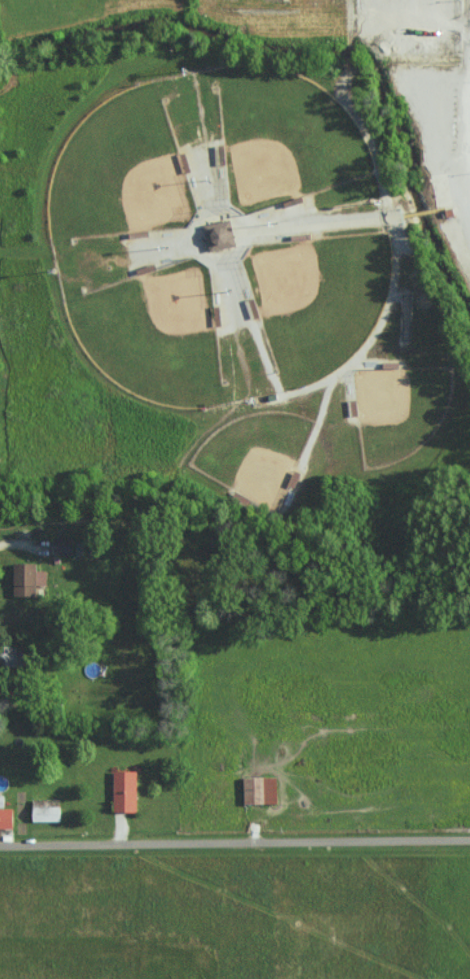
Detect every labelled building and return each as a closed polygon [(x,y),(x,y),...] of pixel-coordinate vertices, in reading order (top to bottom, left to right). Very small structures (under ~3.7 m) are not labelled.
[(228,221),(234,245),(209,252),(203,227),(228,221)] [(48,570),(39,570),(40,563),(16,562),(15,595),(38,596),(38,584),(48,584),(48,570)] [(114,811),(138,811),(138,770),(115,770),(114,811)] [(275,776),(240,777),(240,804),(275,803),(275,776)] [(16,828),(15,807),(5,807),(5,795),(0,795),(0,828),(16,828)] [(34,821),(63,821),(63,806),(42,806),(42,802),(35,802),(34,821)]
